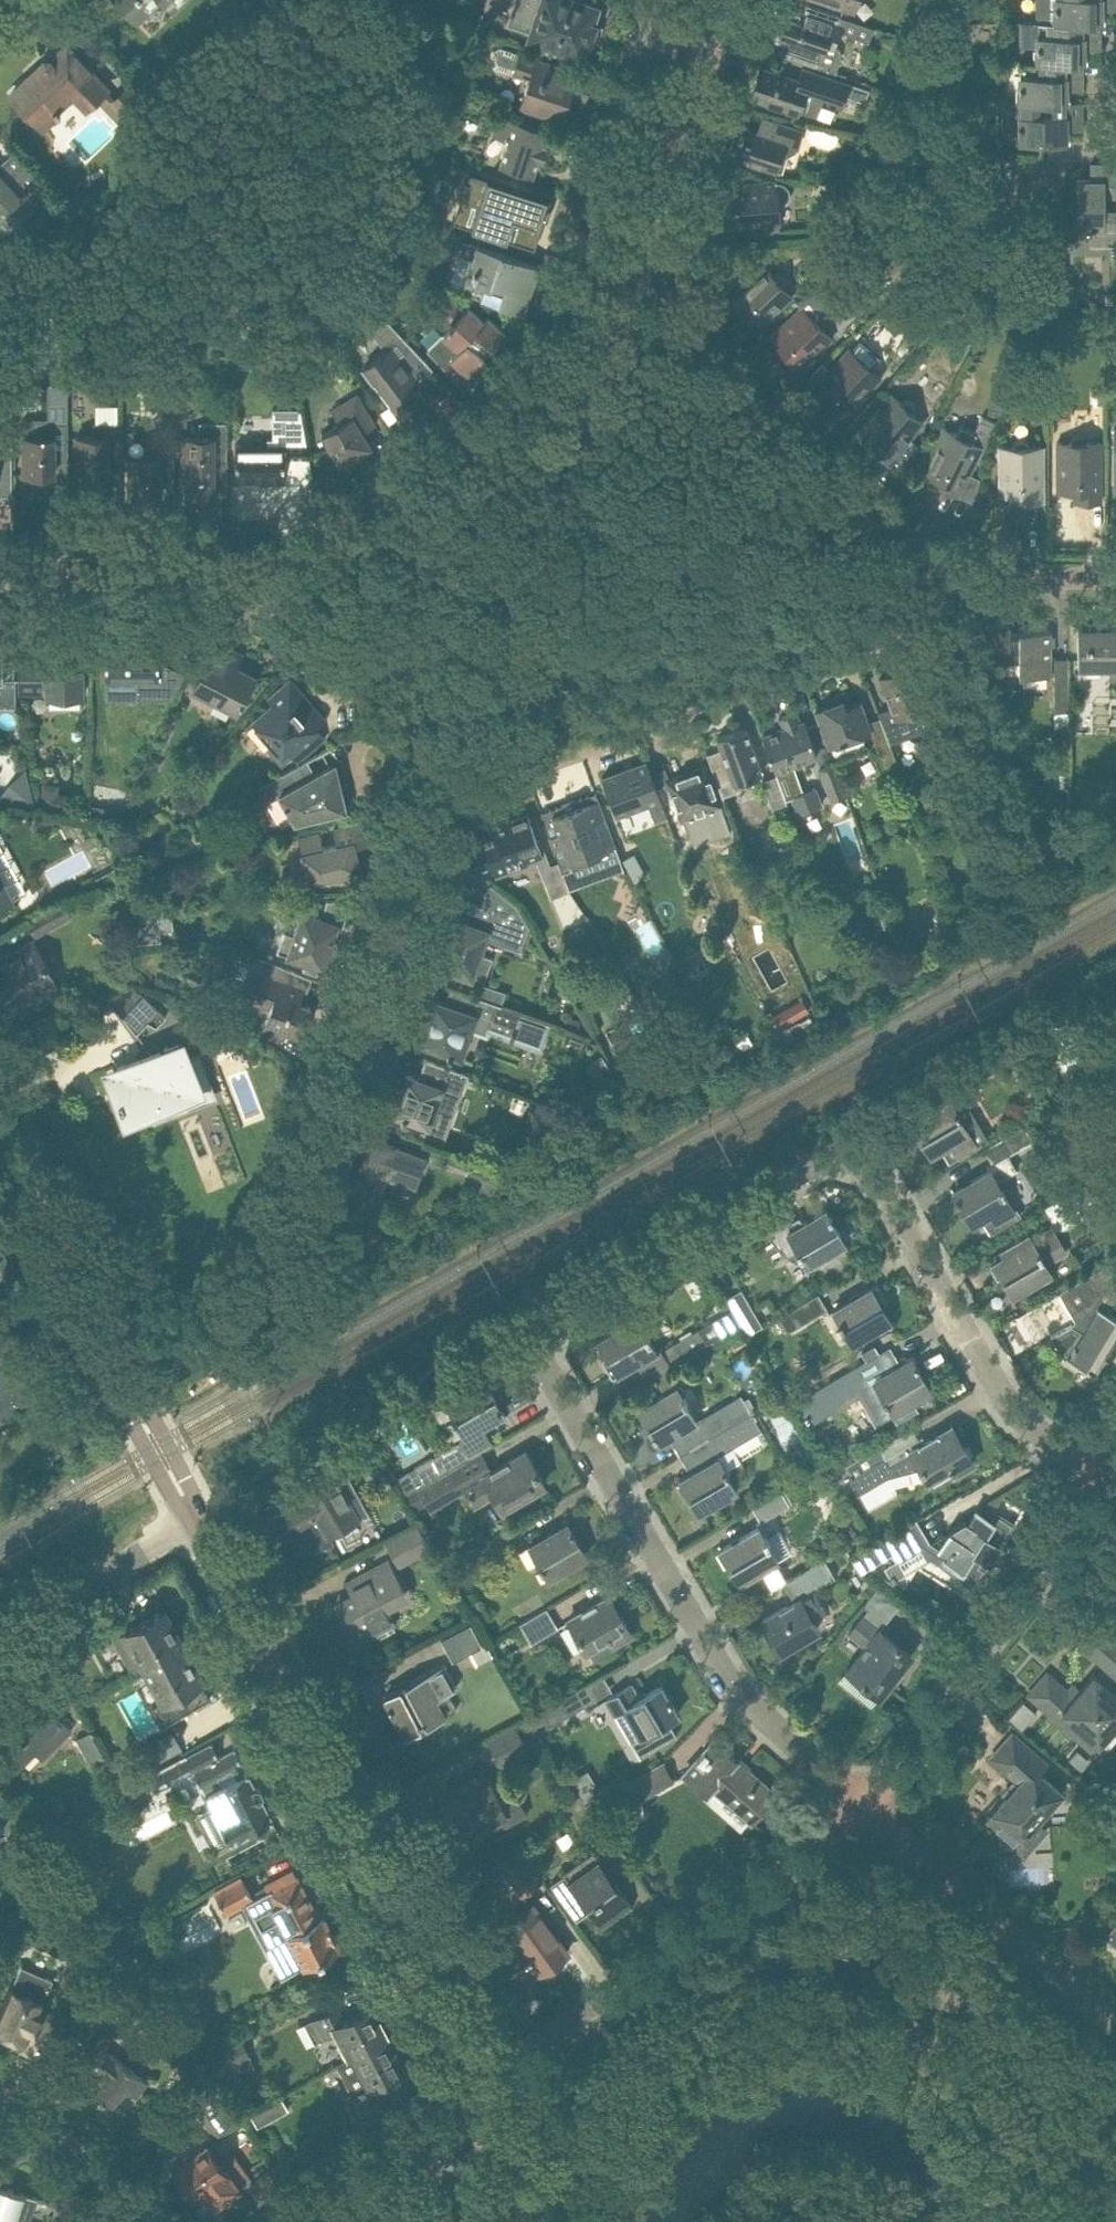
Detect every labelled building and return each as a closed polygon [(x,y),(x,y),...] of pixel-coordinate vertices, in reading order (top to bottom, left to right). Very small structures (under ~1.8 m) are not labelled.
[(137,21),(159,0),(117,0),(137,21)] [(174,13),(187,0),(162,0),(174,13)] [(507,23),(530,31),(528,37),(581,54),(586,39),(590,40),(596,22),(592,21),(597,6),(580,0),(515,0),(507,23)] [(853,11),(857,0),(819,0),(853,11)] [(1035,21),(1019,21),(1019,22),(1100,22),(1100,9),(1115,9),(1115,0),(1035,0),(1035,21)] [(786,17),(775,48),(776,49),(778,45),(799,51),(820,58),(817,67),(835,73),(840,57),(841,52),(839,48),(836,46),(841,32),(851,36),(851,35),(869,41),(873,28),(845,18),(844,22),(831,18),(810,11),(806,24),(786,17)] [(1082,49),(1100,49),(1100,22),(1019,22),(1019,45),(1037,45),(1037,61),(1021,61),(1021,62),(1082,62),(1082,49)] [(11,94),(26,110),(42,127),(60,112),(56,107),(73,92),(86,106),(95,98),(127,132),(155,105),(131,82),(115,96),(106,88),(107,87),(66,44),(50,59),(49,58),(44,58),(40,61),(40,67),(11,94)] [(591,77),(570,70),(520,53),(520,52),(512,49),(512,48),(506,46),(505,47),(500,45),(492,49),(489,58),(494,66),(513,72),(529,77),(522,100),(544,108),(542,113),(560,119),(570,89),(585,94),(591,77)] [(1082,89),(1082,63),(1082,62),(1021,62),(1021,101),(1003,101),(1003,102),(1039,102),(1050,102),(1082,102),(1082,101),(1065,101),(1065,89),(1082,89)] [(798,110),(817,116),(824,96),(842,102),(845,95),(865,102),(869,89),(802,67),(798,79),(760,67),(750,96),(798,112),(798,110)] [(1039,102),(1003,102),(1003,120),(1003,129),(1021,129),(1021,142),(1043,142),(1065,142),(1065,129),(1082,129),(1082,113),(1082,102),(1050,102),(1050,113),(1039,113),(1039,102)] [(562,136),(541,129),(498,115),(492,134),(507,139),(499,163),(532,174),(542,145),(558,151),(562,136)] [(768,135),(740,126),(737,133),(735,133),(731,146),(733,147),(729,161),(729,162),(732,155),(774,170),(774,169),(781,172),(786,156),(796,152),(797,147),(798,148),(804,129),(802,128),(801,130),(773,120),(768,135)] [(0,163),(0,223),(4,227),(34,198),(0,163)] [(1090,225),(1090,243),(1115,243),(1115,206),(1105,206),(1105,196),(1115,196),(1115,163),(1090,164),(1090,181),(1076,181),(1076,225),(1090,225)] [(68,168),(59,176),(67,183),(75,175),(68,168)] [(463,192),(461,198),(479,204),(472,228),(506,239),(513,218),(541,227),(544,218),(547,219),(551,208),(548,207),(550,199),(469,172),(466,181),(465,180),(461,191),(463,192)] [(777,181),(731,184),(732,197),(717,199),(717,202),(714,202),(715,216),(718,216),(719,232),(720,232),(720,229),(781,224),(780,206),(782,206),(784,205),(785,204),(787,202),(788,200),(789,198),(790,195),(790,193),(789,190),(788,188),(787,186),(785,185),(783,183),(781,182),(779,182),(777,182),(777,181)] [(181,240),(183,228),(174,227),(172,240),(181,240)] [(464,240),(459,253),(474,258),(462,292),(467,294),(497,304),(518,311),(534,263),(513,256),(483,246),(483,247),(464,240)] [(793,296),(783,286),(784,285),(785,284),(786,283),(786,281),(786,280),(786,279),(785,278),(785,276),(784,275),(783,274),(782,274),(781,273),(779,273),(778,273),(777,273),(774,274),(773,275),(764,265),(727,299),(737,310),(742,305),(760,326),(793,296)] [(786,321),(770,336),(790,357),(785,362),(795,373),(811,358),(832,338),(830,337),(815,320),(841,297),(830,284),(796,300),(802,306),(786,321)] [(1048,286),(1048,292),(1049,292),(1048,303),(1065,303),(1065,286),(1048,286)] [(443,334),(426,351),(441,366),(450,356),(452,358),(468,373),(484,355),(480,352),(488,343),(493,347),(505,333),(489,318),(488,316),(484,321),(468,306),(464,310),(449,296),(435,311),(448,323),(448,328),(443,334)] [(363,367),(389,402),(403,420),(427,401),(413,383),(432,368),(376,308),(363,321),(364,322),(365,321),(386,350),(363,367)] [(822,363),(808,378),(816,385),(813,387),(835,407),(831,412),(842,422),(857,405),(882,377),(872,368),(871,368),(879,358),(859,340),(851,349),(849,348),(829,370),(822,363)] [(924,423),(913,413),(914,412),(914,411),(915,409),(915,408),(915,407),(914,406),(914,404),(913,403),(912,402),(911,402),(910,401),(909,401),(907,400),(906,400),(905,401),(904,401),(902,402),(901,403),(891,393),(856,433),(878,452),(873,457),(884,467),(899,451),(909,460),(921,446),(910,438),(924,423)] [(375,424),(363,406),(356,394),(330,411),(337,422),(320,433),(329,446),(324,449),(338,472),(361,458),(358,452),(370,444),(363,432),(375,424)] [(993,394),(989,412),(1001,415),(1005,397),(993,394)] [(283,495),(315,492),(300,408),(273,408),(273,438),(267,438),(268,445),(235,445),(235,482),(282,482),(283,495)] [(959,496),(969,475),(995,422),(981,415),(973,431),(960,425),(955,433),(943,427),(922,470),(948,483),(945,489),(959,496)] [(67,460),(67,423),(40,423),(36,418),(28,418),(24,423),(24,434),(21,434),(21,442),(23,442),(23,474),(54,473),(54,460),(67,460)] [(76,436),(76,451),(76,474),(107,473),(107,460),(120,460),(120,422),(95,422),(95,436),(76,436)] [(226,487),(226,460),(226,422),(199,422),(199,436),(182,436),(182,500),(213,500),(213,487),(226,487)] [(1101,501),(1101,443),(1086,443),(1086,441),(1085,440),(1084,438),(1083,437),(1081,436),(1079,435),(1078,435),(1076,435),(1074,436),(1072,438),(1071,440),(1070,441),(1070,443),(1057,443),(1057,468),(1057,490),(1086,490),(1086,501),(1101,501)] [(1044,501),(1043,446),(1028,446),(1028,444),(1027,443),(1026,441),(1025,440),(1023,439),(1021,438),(1020,438),(1017,439),(1016,440),(1015,441),(1014,442),(1013,444),(1013,446),(999,446),(999,495),(1029,494),(1029,501),(1044,501)] [(11,479),(11,443),(0,443),(0,479),(11,479)] [(129,457),(129,496),(160,496),(160,482),(173,482),(173,444),(146,444),(146,457),(129,457)] [(1053,674),(1053,711),(1068,711),(1068,658),(1050,657),(1050,629),(1019,629),(1019,633),(1009,633),(1009,621),(987,621),(987,638),(985,638),(985,642),(987,642),(987,658),(1018,658),(1018,674),(1053,674)] [(1110,629),(1110,631),(1099,631),(1099,629),(1078,629),(1078,668),(1109,668),(1109,678),(1115,678),(1115,629),(1110,629)] [(20,654),(20,677),(20,692),(49,692),(49,695),(81,695),(81,641),(48,641),(48,655),(20,654)] [(158,641),(106,641),(106,699),(172,699),(174,693),(184,674),(174,669),(158,669),(158,641)] [(216,641),(206,661),(192,688),(237,710),(256,672),(239,663),(243,655),(216,641)] [(3,690),(3,704),(17,704),(17,679),(3,679),(3,643),(0,643),(0,690),(3,690)] [(878,711),(880,717),(896,762),(897,762),(888,738),(934,721),(913,663),(879,676),(890,707),(878,711)] [(281,766),(293,756),(296,759),(302,754),(303,756),(325,736),(316,726),(324,719),(290,679),(268,699),(272,703),(252,721),(271,743),(266,748),(281,766)] [(880,717),(867,721),(859,700),(850,703),(846,692),(829,699),(831,703),(815,709),(828,746),(871,730),(884,767),(896,762),(880,717)] [(783,728),(762,735),(770,756),(775,771),(776,775),(785,797),(789,796),(796,813),(822,803),(816,786),(803,791),(793,764),(817,755),(811,741),(803,720),(799,722),(795,711),(779,717),(783,728)] [(721,796),(736,790),(734,783),(762,773),(745,727),(717,737),(721,749),(706,754),(721,796)] [(667,817),(664,808),(651,772),(647,761),(602,777),(616,815),(647,803),(654,822),(667,817)] [(283,773),(272,779),(280,794),(293,822),(324,814),(346,809),(337,773),(330,765),(310,776),(303,762),(283,773)] [(836,763),(819,769),(831,800),(847,794),(836,763)] [(665,767),(651,772),(656,788),(667,784),(674,804),(680,819),(685,817),(695,843),(730,831),(721,804),(714,785),(706,764),(668,777),(665,767)] [(0,795),(0,800),(34,805),(26,768),(10,782),(0,795)] [(563,803),(549,809),(557,832),(549,835),(554,848),(562,845),(568,864),(592,855),(600,877),(622,869),(598,798),(590,801),(588,795),(573,800),(575,807),(566,810),(563,803)] [(527,814),(511,820),(509,815),(497,820),(499,826),(493,828),(496,835),(470,845),(469,841),(454,846),(456,851),(464,859),(468,860),(473,857),(480,876),(494,871),(496,876),(527,865),(525,859),(542,853),(527,814)] [(365,821),(343,826),(333,828),(337,843),(322,846),(319,832),(298,837),(309,881),(340,874),(342,880),(367,874),(362,853),(356,855),(354,846),(369,843),(365,821)] [(110,868),(96,876),(101,887),(117,883),(110,868)] [(13,900),(0,877),(0,907),(13,900)] [(450,915),(433,962),(444,966),(443,969),(447,970),(473,979),(483,982),(492,957),(482,953),(487,937),(520,949),(528,927),(530,926),(521,912),(520,910),(518,907),(516,905),(514,902),(512,900),(510,898),(507,896),(505,894),(503,892),(500,890),(498,888),(495,887),(493,885),(493,884),(489,883),(486,892),(482,906),(473,902),(469,901),(462,920),(450,915)] [(35,936),(72,916),(62,898),(25,919),(35,936)] [(284,930),(276,951),(277,951),(306,961),(303,970),(327,978),(339,943),(331,940),(339,918),(354,917),(354,923),(370,923),(369,899),(347,900),(326,900),(325,905),(324,907),(320,905),(305,906),(304,911),(302,911),(294,934),(284,930)] [(159,930),(137,932),(138,942),(160,939),(159,930)] [(55,980),(33,941),(0,959),(0,1004),(2,1009),(22,998),(25,1004),(43,993),(40,988),(55,980)] [(253,965),(241,998),(270,1009),(265,1023),(266,1023),(262,1034),(278,1039),(282,1029),(301,1035),(311,1006),(298,1002),(303,989),(306,991),(310,980),(255,957),(253,965)] [(157,1025),(166,1016),(161,1011),(162,1010),(143,991),(142,993),(131,983),(108,998),(121,1011),(120,1012),(140,1032),(150,1022),(153,1023),(157,1025)] [(445,1002),(432,997),(417,1041),(438,1048),(437,1050),(447,1053),(447,1054),(451,1056),(452,1055),(461,1058),(471,1029),(479,1032),(479,1034),(487,1037),(493,1021),(490,1020),(491,1017),(516,1026),(514,1032),(511,1031),(509,1039),(512,1040),(514,1036),(520,1038),(520,1041),(541,1048),(545,1035),(543,1034),(548,1021),(450,987),(445,1002)] [(800,997),(787,1005),(794,1017),(807,1009),(800,997)] [(160,1098),(168,1094),(169,1095),(171,1094),(171,1093),(179,1090),(180,1091),(186,1106),(212,1096),(209,1091),(213,1089),(199,1053),(185,1059),(178,1043),(164,1048),(164,1049),(161,1050),(160,1049),(127,1062),(127,1063),(126,1064),(126,1063),(112,1068),(120,1086),(114,1089),(118,1100),(116,1101),(119,1109),(121,1108),(122,1111),(121,1111),(125,1121),(133,1117),(147,1112),(150,1111),(149,1110),(147,1110),(145,1105),(147,1104),(147,1103),(155,1100),(156,1103),(161,1101),(160,1098)] [(949,1162),(989,1139),(959,1089),(997,1066),(988,1051),(984,1044),(970,1052),(974,1059),(942,1078),(954,1096),(911,1121),(931,1154),(941,1148),(949,1162)] [(615,1077),(601,1054),(590,1061),(604,1084),(615,1077)] [(406,1073),(392,1112),(401,1115),(400,1118),(405,1119),(406,1117),(428,1125),(435,1105),(455,1112),(461,1094),(469,1074),(446,1065),(425,1058),(418,1078),(406,1073)] [(556,1105),(543,1100),(539,1110),(552,1115),(556,1105)] [(198,1192),(223,1184),(214,1153),(229,1149),(217,1107),(177,1118),(198,1192)] [(988,1165),(990,1168),(952,1191),(972,1224),(982,1218),(990,1233),(1019,1216),(1015,1210),(1016,1210),(1011,1201),(1010,1202),(997,1180),(1017,1168),(1009,1153),(1033,1140),(1032,1137),(1040,1132),(1033,1120),(984,1148),(992,1162),(988,1165)] [(425,1156),(378,1140),(371,1137),(351,1194),(374,1202),(381,1181),(384,1182),(387,1175),(415,1184),(425,1156)] [(1085,1183),(1045,1206),(1054,1222),(1058,1220),(1062,1228),(1084,1216),(1079,1207),(1094,1198),(1085,1183)] [(803,1222),(798,1215),(771,1232),(798,1262),(800,1256),(801,1255),(807,1265),(816,1260),(819,1265),(823,1263),(829,1256),(832,1252),(833,1250),(845,1243),(825,1209),(803,1222)] [(1051,1271),(1046,1263),(1066,1251),(1052,1226),(1032,1237),(1028,1231),(998,1248),(1003,1255),(993,1261),(1013,1294),(1051,1271)] [(1108,1263),(1059,1292),(1075,1319),(1071,1324),(1052,1335),(1052,1334),(1050,1335),(1064,1358),(1065,1358),(1065,1357),(1067,1356),(1095,1373),(1106,1356),(1112,1359),(1115,1351),(1115,1316),(1100,1306),(1103,1300),(1115,1290),(1115,1274),(1108,1263)] [(851,1298),(833,1308),(853,1342),(864,1335),(890,1320),(881,1304),(887,1301),(876,1283),(870,1286),(851,1298)] [(740,1289),(725,1298),(732,1308),(741,1323),(747,1334),(762,1325),(740,1289)] [(818,1292),(778,1316),(787,1332),(827,1308),(818,1292)] [(732,1308),(697,1328),(706,1343),(741,1323),(732,1308)] [(660,1347),(655,1350),(636,1317),(598,1340),(607,1354),(601,1357),(612,1376),(637,1362),(646,1378),(706,1343),(697,1328),(661,1349),(660,1347)] [(874,1343),(861,1351),(866,1358),(878,1351),(874,1343)] [(819,1386),(806,1394),(817,1413),(858,1389),(861,1393),(879,1422),(892,1414),(897,1422),(918,1409),(912,1401),(931,1390),(911,1356),(892,1367),(876,1377),(874,1374),(868,1378),(859,1362),(819,1386)] [(40,1400),(22,1366),(0,1377),(0,1421),(40,1400)] [(446,1402),(457,1421),(464,1434),(458,1438),(460,1440),(414,1467),(424,1482),(492,1442),(481,1425),(503,1413),(484,1379),(446,1402)] [(657,1397),(638,1408),(658,1442),(660,1446),(661,1445),(659,1441),(668,1436),(687,1425),(690,1430),(699,1425),(703,1422),(710,1434),(710,1435),(751,1412),(741,1394),(711,1410),(696,1419),(686,1402),(676,1386),(657,1397)] [(759,1415),(756,1409),(710,1435),(718,1448),(705,1456),(708,1461),(680,1478),(678,1474),(677,1474),(699,1512),(737,1489),(728,1474),(744,1465),(733,1446),(762,1430),(755,1418),(759,1415)] [(848,1463),(830,1474),(841,1494),(853,1487),(891,1467),(895,1475),(909,1471),(921,1468),(928,1479),(949,1467),(953,1473),(954,1473),(973,1462),(951,1425),(925,1440),(922,1435),(902,1446),(885,1456),(879,1445),(848,1463)] [(542,1489),(540,1485),(544,1483),(525,1450),(491,1470),(482,1455),(419,1491),(430,1511),(465,1489),(473,1503),(492,1492),(501,1509),(509,1505),(510,1507),(542,1489)] [(323,1457),(297,1471),(303,1482),(329,1468),(323,1457)] [(292,1500),(283,1505),(295,1528),(292,1530),(295,1534),(298,1538),(302,1541),(307,1544),(312,1545),(317,1546),(323,1545),(328,1544),(332,1542),(328,1534),(360,1518),(338,1479),(332,1466),(329,1468),(303,1482),(285,1492),(285,1493),(288,1492),(292,1500)] [(789,1504),(781,1488),(752,1505),(760,1521),(789,1504)] [(872,1543),(851,1556),(860,1572),(880,1560),(892,1552),(897,1560),(909,1553),(923,1545),(943,1557),(938,1564),(974,1587),(986,1567),(980,1563),(984,1558),(988,1561),(999,1543),(995,1540),(998,1534),(1005,1538),(1015,1522),(990,1506),(985,1514),(975,1508),(975,1509),(976,1510),(969,1521),(965,1519),(949,1529),(938,1546),(929,1541),(916,1518),(884,1536),(872,1543)] [(567,1522),(548,1533),(529,1544),(548,1578),(586,1556),(567,1522)] [(428,1546),(417,1526),(389,1540),(400,1561),(428,1546)] [(739,1537),(720,1548),(740,1582),(759,1571),(761,1569),(772,1587),(783,1581),(785,1579),(775,1561),(778,1560),(765,1538),(758,1526),(739,1537)] [(473,1549),(481,1564),(507,1550),(497,1534),(473,1549)] [(785,1579),(783,1581),(794,1600),(762,1620),(773,1640),(777,1638),(782,1647),(779,1649),(780,1650),(817,1628),(811,1617),(825,1609),(813,1589),(835,1576),(823,1557),(785,1579)] [(353,1590),(334,1600),(355,1640),(375,1630),(378,1636),(394,1628),(382,1606),(400,1597),(391,1581),(396,1578),(388,1563),(350,1583),(353,1590)] [(862,1612),(846,1632),(865,1647),(861,1652),(847,1669),(852,1673),(854,1671),(863,1679),(861,1680),(879,1694),(911,1653),(894,1640),(884,1632),(880,1629),(887,1620),(899,1604),(877,1586),(863,1604),(867,1607),(863,1613),(862,1612)] [(593,1660),(616,1647),(614,1643),(631,1633),(609,1594),(568,1618),(586,1648),(593,1660)] [(162,1609),(117,1634),(125,1650),(120,1652),(131,1671),(182,1643),(162,1609)] [(522,1627),(531,1643),(558,1627),(549,1611),(522,1627)] [(1067,1689),(1046,1671),(1026,1693),(1064,1726),(1093,1751),(1115,1724),(1115,1694),(1105,1685),(1115,1674),(1115,1675),(1115,1639),(1096,1622),(1078,1642),(1104,1665),(1095,1675),(1094,1674),(1075,1696),(1067,1689)] [(441,1638),(452,1659),(481,1644),(470,1623),(441,1638)] [(481,1644),(469,1650),(475,1662),(491,1653),(485,1642),(481,1644)] [(182,1643),(131,1671),(132,1672),(135,1671),(145,1665),(163,1698),(151,1704),(162,1724),(174,1717),(190,1708),(210,1697),(200,1679),(201,1678),(182,1643)] [(407,1734),(446,1714),(456,1709),(447,1691),(456,1686),(444,1663),(385,1694),(384,1692),(383,1693),(410,1743),(411,1742),(407,1734)] [(631,1683),(607,1697),(615,1712),(624,1706),(640,1734),(631,1740),(641,1756),(677,1735),(668,1719),(678,1713),(661,1684),(639,1697),(632,1684),(631,1683)] [(528,1717),(537,1732),(585,1704),(577,1690),(528,1717)] [(68,1716),(56,1705),(52,1709),(41,1699),(0,1741),(0,1748),(16,1764),(32,1748),(43,1759),(55,1747),(54,1746),(71,1728),(63,1720),(68,1716)] [(1023,1700),(1008,1716),(1022,1728),(1036,1712),(1023,1700)] [(502,1762),(529,1749),(528,1746),(541,1739),(537,1732),(528,1717),(489,1739),(502,1762)] [(107,1760),(90,1729),(75,1737),(89,1763),(92,1761),(95,1766),(107,1760)] [(173,1730),(137,1751),(145,1768),(182,1748),(173,1730)] [(1026,1855),(1049,1828),(1038,1818),(1061,1792),(1034,1768),(1042,1759),(1012,1733),(992,1756),(1020,1782),(986,1820),(1026,1855)] [(706,1792),(712,1785),(718,1779),(729,1788),(723,1795),(751,1819),(774,1793),(713,1740),(684,1773),(706,1792)] [(184,1755),(146,1776),(151,1786),(165,1779),(168,1784),(192,1771),(210,1805),(230,1841),(252,1829),(272,1819),(260,1797),(262,1793),(259,1787),(255,1786),(234,1747),(232,1748),(233,1749),(219,1757),(210,1741),(184,1755)] [(118,1754),(107,1761),(119,1782),(130,1777),(118,1754)] [(637,1800),(673,1781),(662,1760),(626,1780),(637,1800)] [(9,1784),(0,1766),(0,1788),(9,1784)] [(486,1771),(470,1779),(473,1786),(442,1803),(453,1824),(455,1823),(461,1834),(459,1835),(460,1837),(498,1816),(503,1826),(528,1813),(513,1786),(498,1793),(486,1771)] [(566,1803),(589,1835),(603,1826),(580,1794),(566,1803)] [(564,1873),(550,1883),(576,1920),(590,1910),(599,1922),(628,1901),(631,1906),(633,1905),(592,1849),(562,1871),(564,1873)] [(543,1881),(524,1854),(504,1869),(523,1895),(543,1881)] [(269,1892),(246,1905),(267,1946),(287,1935),(304,1966),(320,1957),(340,1947),(323,1915),(319,1917),(314,1907),(313,1908),(293,1870),(292,1871),(292,1873),(273,1883),(266,1887),(269,1892)] [(241,1874),(213,1889),(227,1914),(254,1899),(241,1874)] [(530,1978),(537,1974),(567,1952),(533,1903),(506,1922),(528,1953),(524,1956),(516,1962),(530,1978)] [(1105,1932),(1115,1943),(1115,1919),(1105,1932)] [(43,2009),(40,2007),(50,1985),(52,1978),(21,1964),(16,1974),(0,2012),(0,2038),(6,2040),(9,2033),(25,2040),(31,2027),(35,2029),(43,2009)] [(313,2018),(311,2019),(321,2040),(334,2032),(348,2057),(352,2055),(387,2037),(371,2005),(344,2019),(337,2006),(336,2007),(335,2006),(313,2018)] [(147,2081),(105,2048),(111,2041),(94,2028),(76,2051),(105,2073),(93,2089),(112,2104),(124,2088),(135,2096),(147,2081)] [(257,2068),(241,2036),(215,2049),(230,2081),(257,2068)] [(348,2057),(336,2063),(351,2092),(345,2095),(349,2104),(360,2124),(389,2108),(376,2082),(404,2068),(387,2037),(352,2055),(348,2057)] [(212,2085),(190,2101),(218,2139),(240,2123),(212,2085)] [(152,2128),(171,2145),(194,2120),(175,2102),(152,2128)] [(266,2106),(250,2115),(257,2126),(272,2117),(266,2106)] [(250,2177),(237,2160),(238,2159),(232,2150),(220,2158),(207,2141),(170,2167),(179,2180),(181,2178),(196,2199),(207,2192),(216,2203),(250,2177)] [(37,2197),(7,2187),(11,2168),(0,2165),(0,2221),(29,2221),(37,2197)] [(941,2210),(936,2221),(973,2221),(941,2210)]
